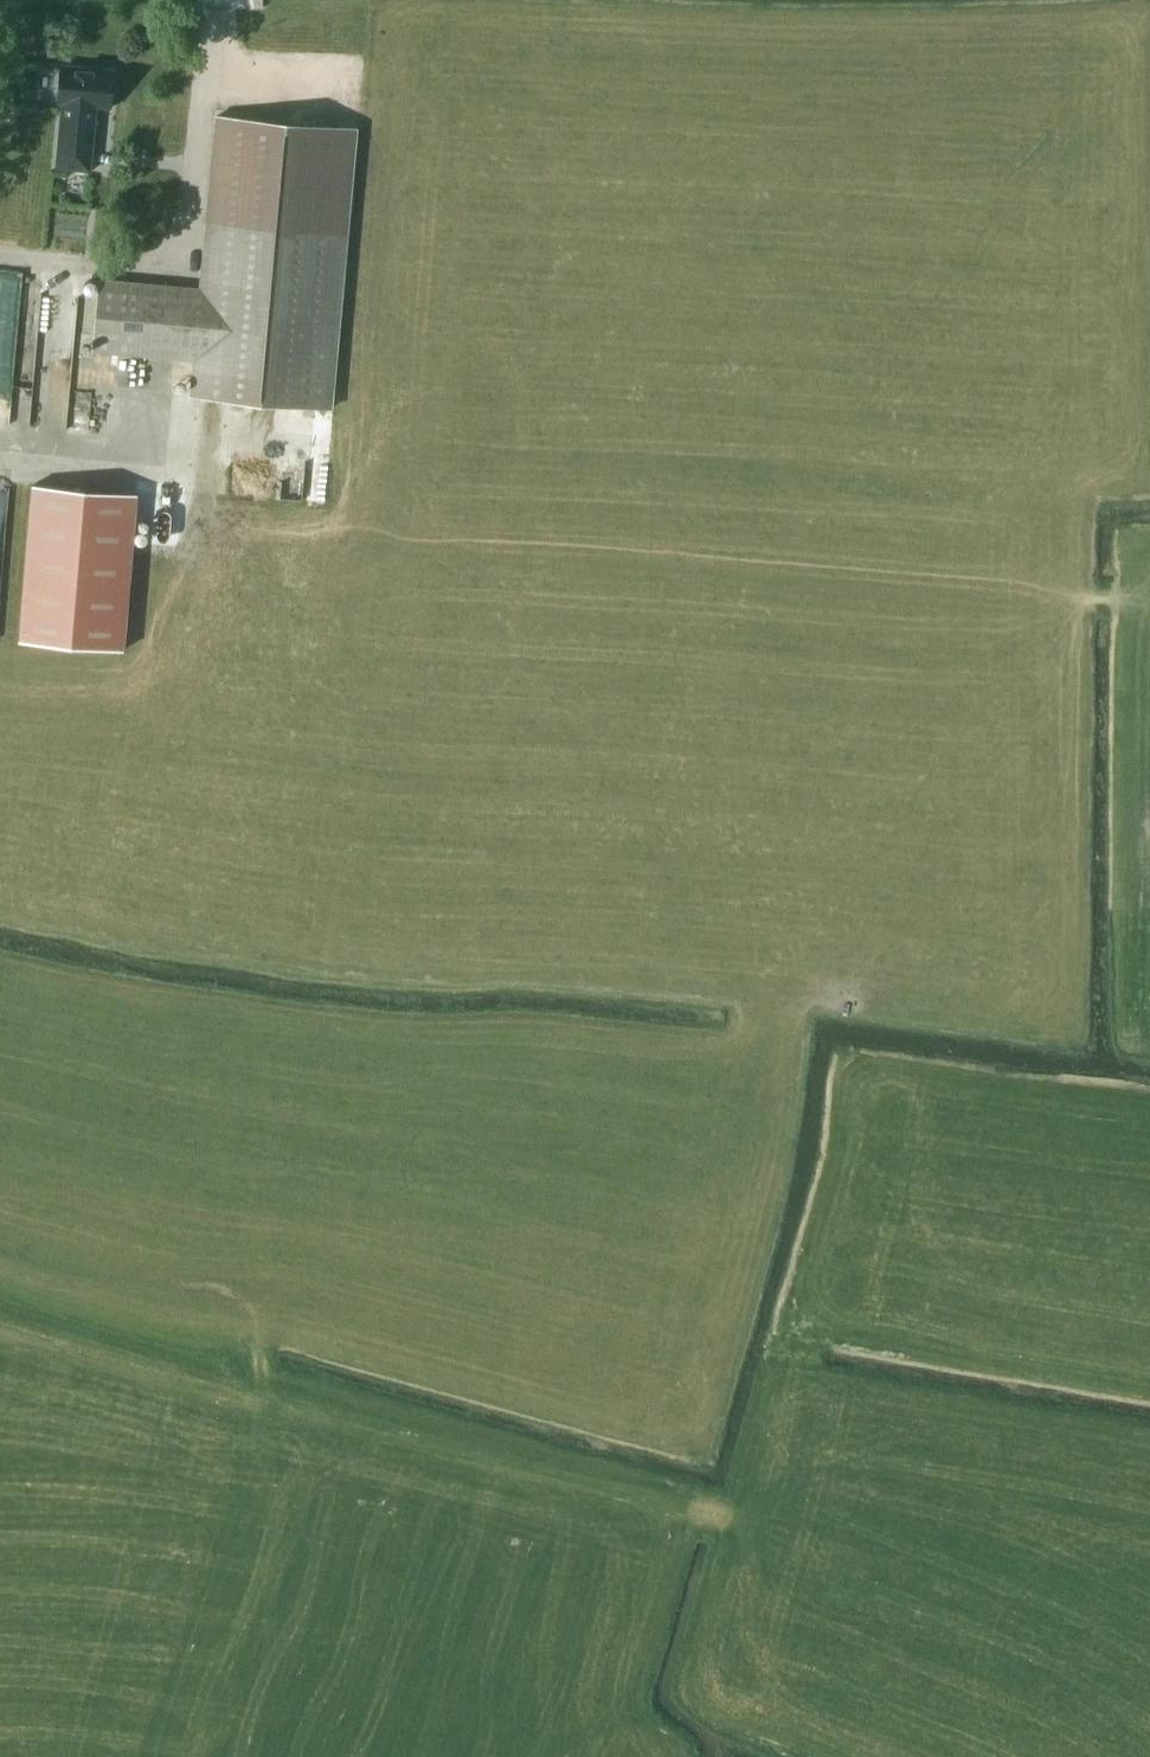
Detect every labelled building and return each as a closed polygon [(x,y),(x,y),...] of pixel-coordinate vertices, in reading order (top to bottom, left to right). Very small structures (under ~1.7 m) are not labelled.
[(82,66),(60,64),(56,104),(62,105),(56,170),(90,173),(96,108),(112,109),(115,69),(114,69),(82,66)] [(347,235),(348,234),(357,128),(216,115),(206,222),(211,223),(206,288),(100,279),(94,350),(199,360),(196,393),(191,393),(191,394),(332,407),(332,406),(327,405),(342,235),(347,235)] [(25,269),(0,268),(0,334),(24,334),(25,269)] [(74,408),(73,425),(90,427),(91,409),(74,408)] [(32,485),(19,641),(124,649),(137,493),(32,485)]
